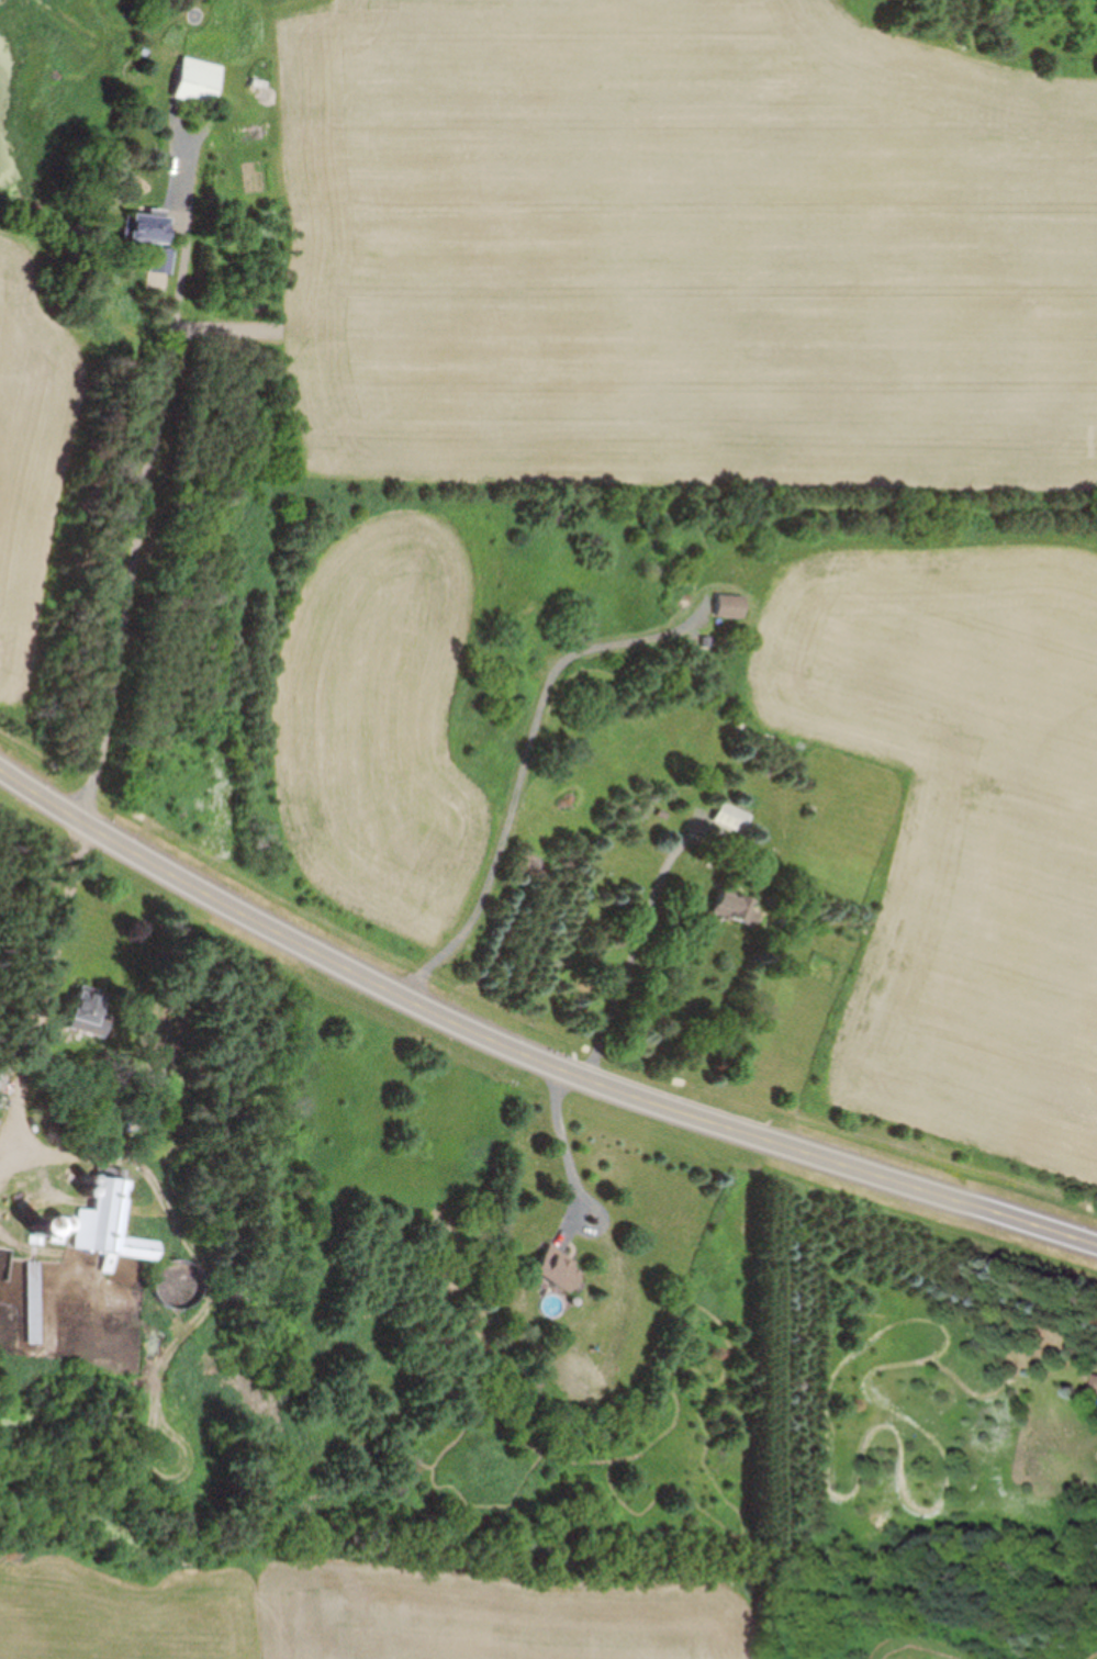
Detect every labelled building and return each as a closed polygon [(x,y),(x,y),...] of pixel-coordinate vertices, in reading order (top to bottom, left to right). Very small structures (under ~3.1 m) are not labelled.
[(223,64),(182,55),(173,96),(214,105),(223,64)] [(153,242),(150,271),(171,273),(173,246),(160,245),(163,213),(127,209),(124,239),(153,242)] [(715,616),(742,616),(742,595),(715,595),(715,616)] [(742,832),(751,813),(721,800),(713,818),(742,832)] [(747,910),(750,903),(721,888),(711,908),(750,928),(756,914),(747,910)] [(0,1107),(8,1070),(0,1068),(0,1107)] [(153,1259),(155,1240),(117,1235),(124,1181),(94,1177),(90,1209),(78,1207),(73,1248),(104,1252),(102,1270),(113,1271),(115,1255),(153,1259)] [(64,1218),(51,1218),(51,1242),(64,1242),(64,1218)] [(40,1241),(42,1222),(23,1220),(21,1239),(40,1241)] [(530,1270),(564,1295),(583,1269),(549,1244),(530,1270)] [(9,1281),(15,1248),(0,1245),(0,1279),(9,1281)] [(41,1260),(28,1260),(28,1343),(41,1343),(41,1260)]
